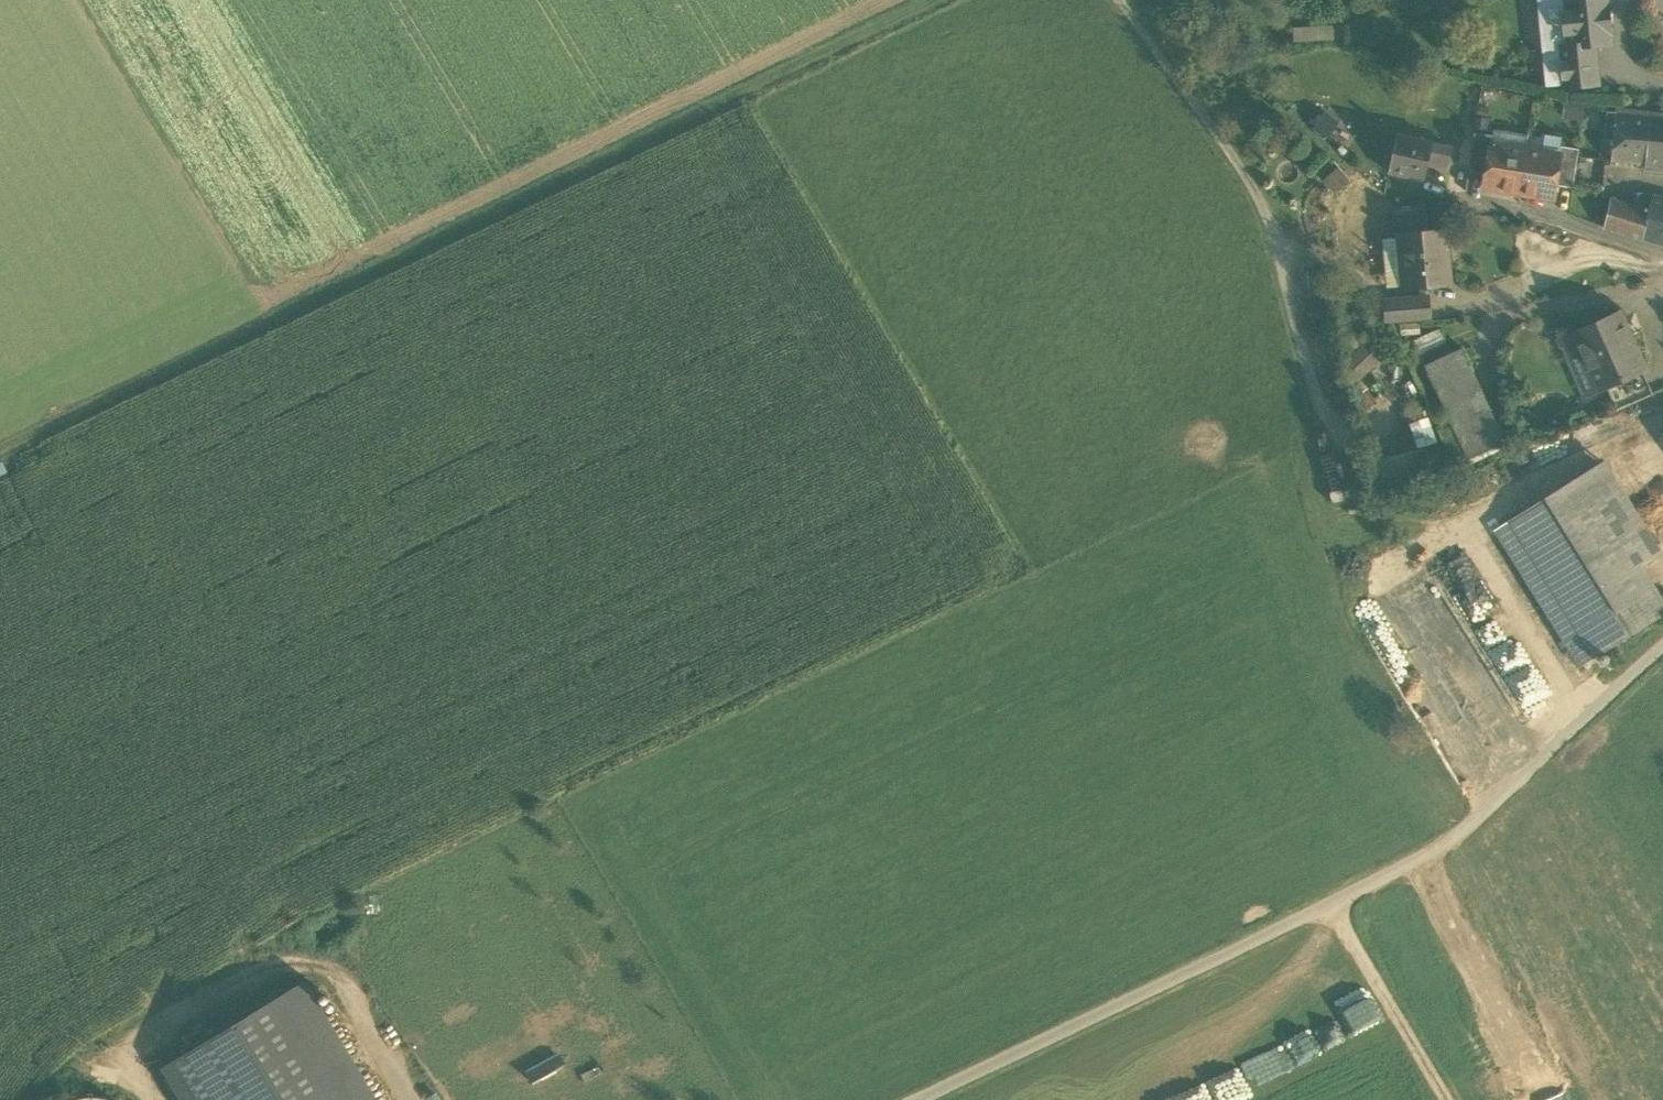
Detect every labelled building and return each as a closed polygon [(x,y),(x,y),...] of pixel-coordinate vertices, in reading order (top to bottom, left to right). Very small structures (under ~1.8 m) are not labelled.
[(1570,45),(1569,33),(1564,29),(1563,18),(1567,13),(1565,0),(1553,0),(1539,1),(1544,50),(1559,48),(1559,46),(1570,45)] [(1567,13),(1563,18),(1564,29),(1569,33),(1570,45),(1570,47),(1593,45),(1609,43),(1608,26),(1610,26),(1609,12),(1606,12),(1605,0),(1565,0),(1567,13)] [(1334,37),(1333,22),(1292,24),(1293,39),(1334,37)] [(1563,82),(1563,87),(1597,84),(1593,45),(1570,47),(1570,45),(1559,46),(1559,48),(1563,82)] [(1547,83),(1563,82),(1559,48),(1544,50),(1547,83)] [(1583,124),(1599,125),(1599,105),(1564,104),(1564,115),(1583,115),(1583,124)] [(1612,160),(1645,163),(1649,114),(1616,111),(1607,111),(1605,136),(1614,136),(1612,160)] [(1649,114),(1645,163),(1645,167),(1662,168),(1662,116),(1649,114)] [(1468,171),(1485,174),(1490,144),(1491,144),(1493,135),(1474,132),(1473,136),(1468,171)] [(1389,170),(1424,178),(1428,159),(1448,164),(1451,147),(1397,135),(1389,170)] [(1483,187),(1518,193),(1525,149),(1491,144),(1490,144),(1485,174),(1483,187)] [(1555,185),(1572,188),(1578,149),(1560,146),(1559,155),(1560,155),(1555,185)] [(1559,155),(1525,149),(1518,193),(1553,198),(1555,185),(1560,155),(1559,155)] [(1335,162),(1320,176),(1335,191),(1350,177),(1335,162)] [(1604,227),(1642,240),(1652,197),(1638,193),(1634,207),(1610,199),(1604,227)] [(1662,245),(1662,199),(1652,196),(1652,197),(1642,240),(1662,245)] [(1395,207),(1397,223),(1426,220),(1424,204),(1400,206),(1395,207)] [(1399,235),(1399,237),(1402,271),(1404,286),(1404,287),(1449,283),(1447,261),(1444,261),(1441,231),(1399,235)] [(1385,273),(1402,271),(1399,237),(1381,238),(1385,273)] [(1386,288),(1404,286),(1402,271),(1385,273),(1386,288)] [(1386,300),(1388,322),(1429,318),(1427,297),(1386,300)] [(1573,334),(1597,388),(1606,384),(1638,370),(1644,368),(1620,313),(1573,334)] [(1418,348),(1426,365),(1451,353),(1443,336),(1418,348)] [(1361,375),(1379,358),(1366,343),(1347,360),(1361,375)] [(1462,348),(1451,353),(1426,365),(1469,458),(1505,442),(1462,348)] [(1606,384),(1616,409),(1624,405),(1649,395),(1638,370),(1606,384)] [(1417,445),(1436,439),(1429,414),(1409,420),(1417,445)] [(1377,455),(1382,481),(1425,473),(1420,447),(1377,455)] [(1547,497),(1617,609),(1654,586),(1641,565),(1660,553),(1603,462),(1547,497)] [(1594,656),(1594,657),(1631,634),(1616,610),(1617,609),(1547,497),(1509,520),(1510,521),(1594,656)] [(1494,530),(1579,666),(1594,656),(1510,521),(1494,530)] [(1654,586),(1617,609),(1616,610),(1631,634),(1662,614),(1662,601),(1654,586)] [(163,1067),(183,1099),(376,1099),(304,982),(163,1067)]
